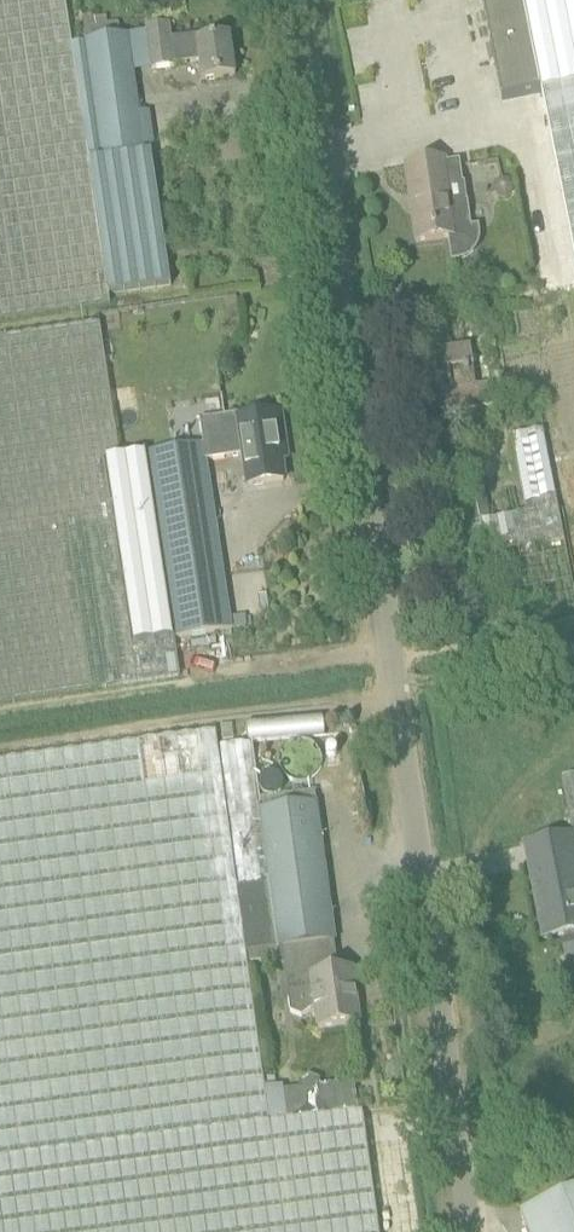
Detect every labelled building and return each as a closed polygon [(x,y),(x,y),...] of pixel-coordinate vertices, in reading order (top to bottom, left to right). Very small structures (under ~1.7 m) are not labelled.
[(109,303),(108,295),(170,286),(151,152),(154,151),(149,112),(139,113),(128,37),(71,45),(65,0),(0,0),(0,319),(109,303)] [(502,103),(541,95),(573,261),(573,0),(481,0),(502,103)] [(152,70),(173,66),(199,63),(202,81),(234,77),(229,40),(197,44),(196,37),(172,40),(171,30),(147,33),(152,70)] [(444,162),(406,167),(417,242),(448,238),(453,263),(458,262),(463,261),(468,259),(473,256),(478,251),(480,245),(481,240),(479,227),(472,228),(467,196),(449,199),(445,165),(444,162)] [(0,339),(0,704),(182,676),(175,639),(232,630),(206,461),(243,456),(248,487),(283,482),(279,450),(285,449),(280,413),(239,419),(238,415),(198,421),(202,446),(117,458),(97,324),(0,339)] [(441,413),(494,406),(491,385),(472,388),(469,368),(473,368),(470,348),(425,354),(431,395),(438,394),(441,413)] [(483,473),(461,477),(471,526),(470,527),(466,527),(471,553),(564,534),(543,430),(541,430),(511,436),(526,515),(493,522),(483,473)] [(324,719),(248,721),(249,741),(325,738),(324,719)] [(0,763),(0,1231),(378,1231),(362,1112),(358,1081),(324,1086),(323,1079),(310,1073),(299,1082),(300,1088),(279,1090),(283,1123),(270,1124),(248,966),(284,961),(282,949),(299,947),(335,942),(315,804),(258,812),(249,745),(223,748),(221,733),(0,763)] [(525,845),(543,939),(561,936),(567,965),(573,964),(573,777),(561,779),(573,836),(525,845)] [(313,988),(287,992),(290,1013),(301,1017),(310,1011),(315,1010),(318,1029),(359,1024),(352,971),(311,977),(313,988)] [(520,1213),(528,1231),(573,1231),(573,1191),(520,1213)]
